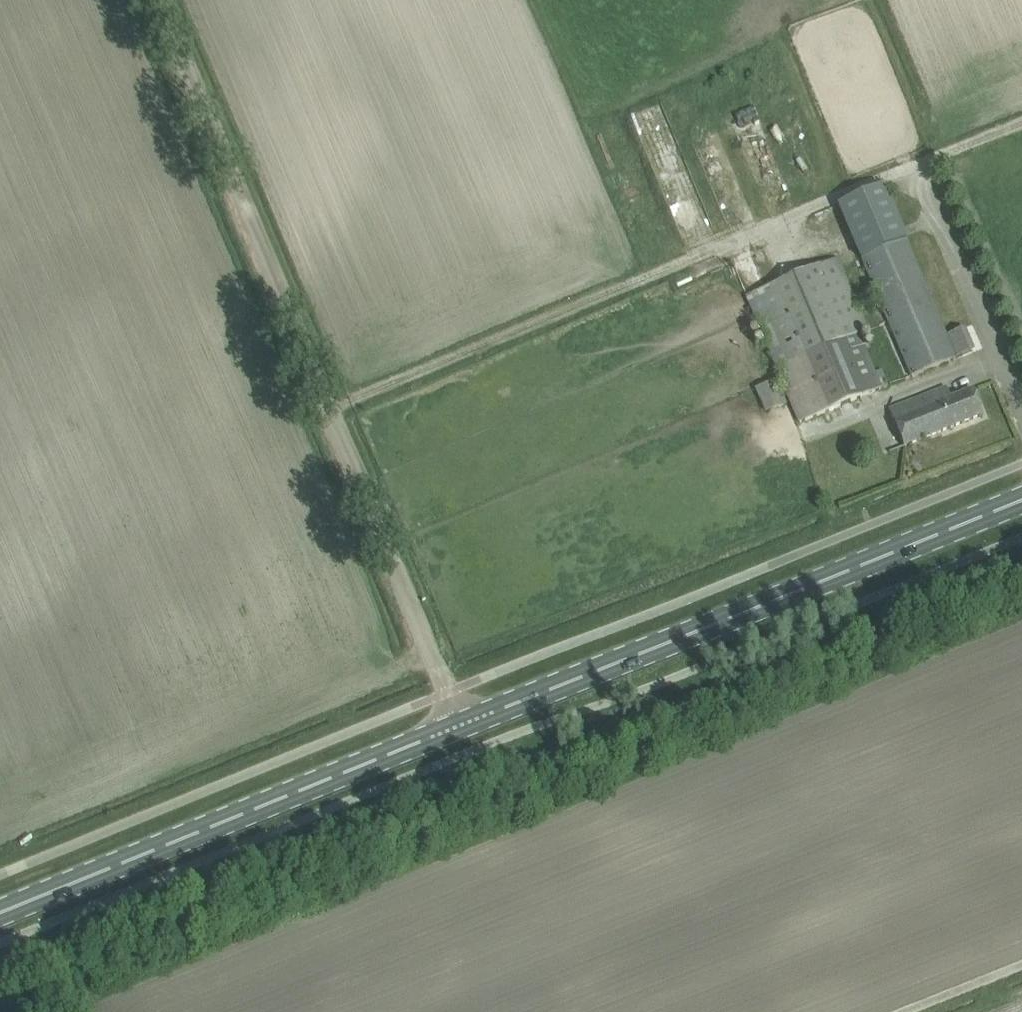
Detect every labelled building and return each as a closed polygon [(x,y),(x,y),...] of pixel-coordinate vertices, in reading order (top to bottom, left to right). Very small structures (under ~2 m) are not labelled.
[(954,357),(902,240),(907,237),(884,185),(837,205),(912,375),(954,357)] [(839,259),(745,296),(800,422),(880,389),(857,335),(869,329),(839,259)] [(978,348),(959,304),(939,312),(958,356),(978,348)] [(785,404),(774,379),(756,387),(767,412),(785,404)] [(950,399),(945,388),(889,410),(904,446),(983,415),(973,390),(950,399)]
